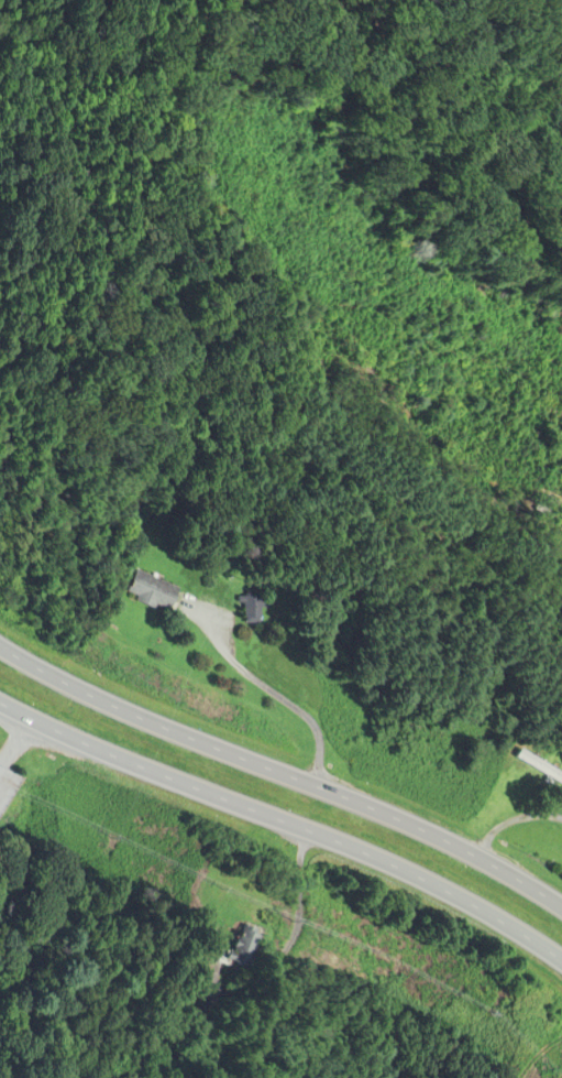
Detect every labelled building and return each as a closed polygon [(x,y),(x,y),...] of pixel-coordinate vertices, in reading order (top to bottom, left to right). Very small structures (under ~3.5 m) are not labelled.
[(175,614),(186,589),(143,570),(133,595),(175,614)] [(268,596),(249,596),(249,623),(268,623),(268,596)] [(553,746),(545,761),(561,771),(561,752),(553,746)] [(229,958),(246,968),(265,934),(248,924),(229,958)]
